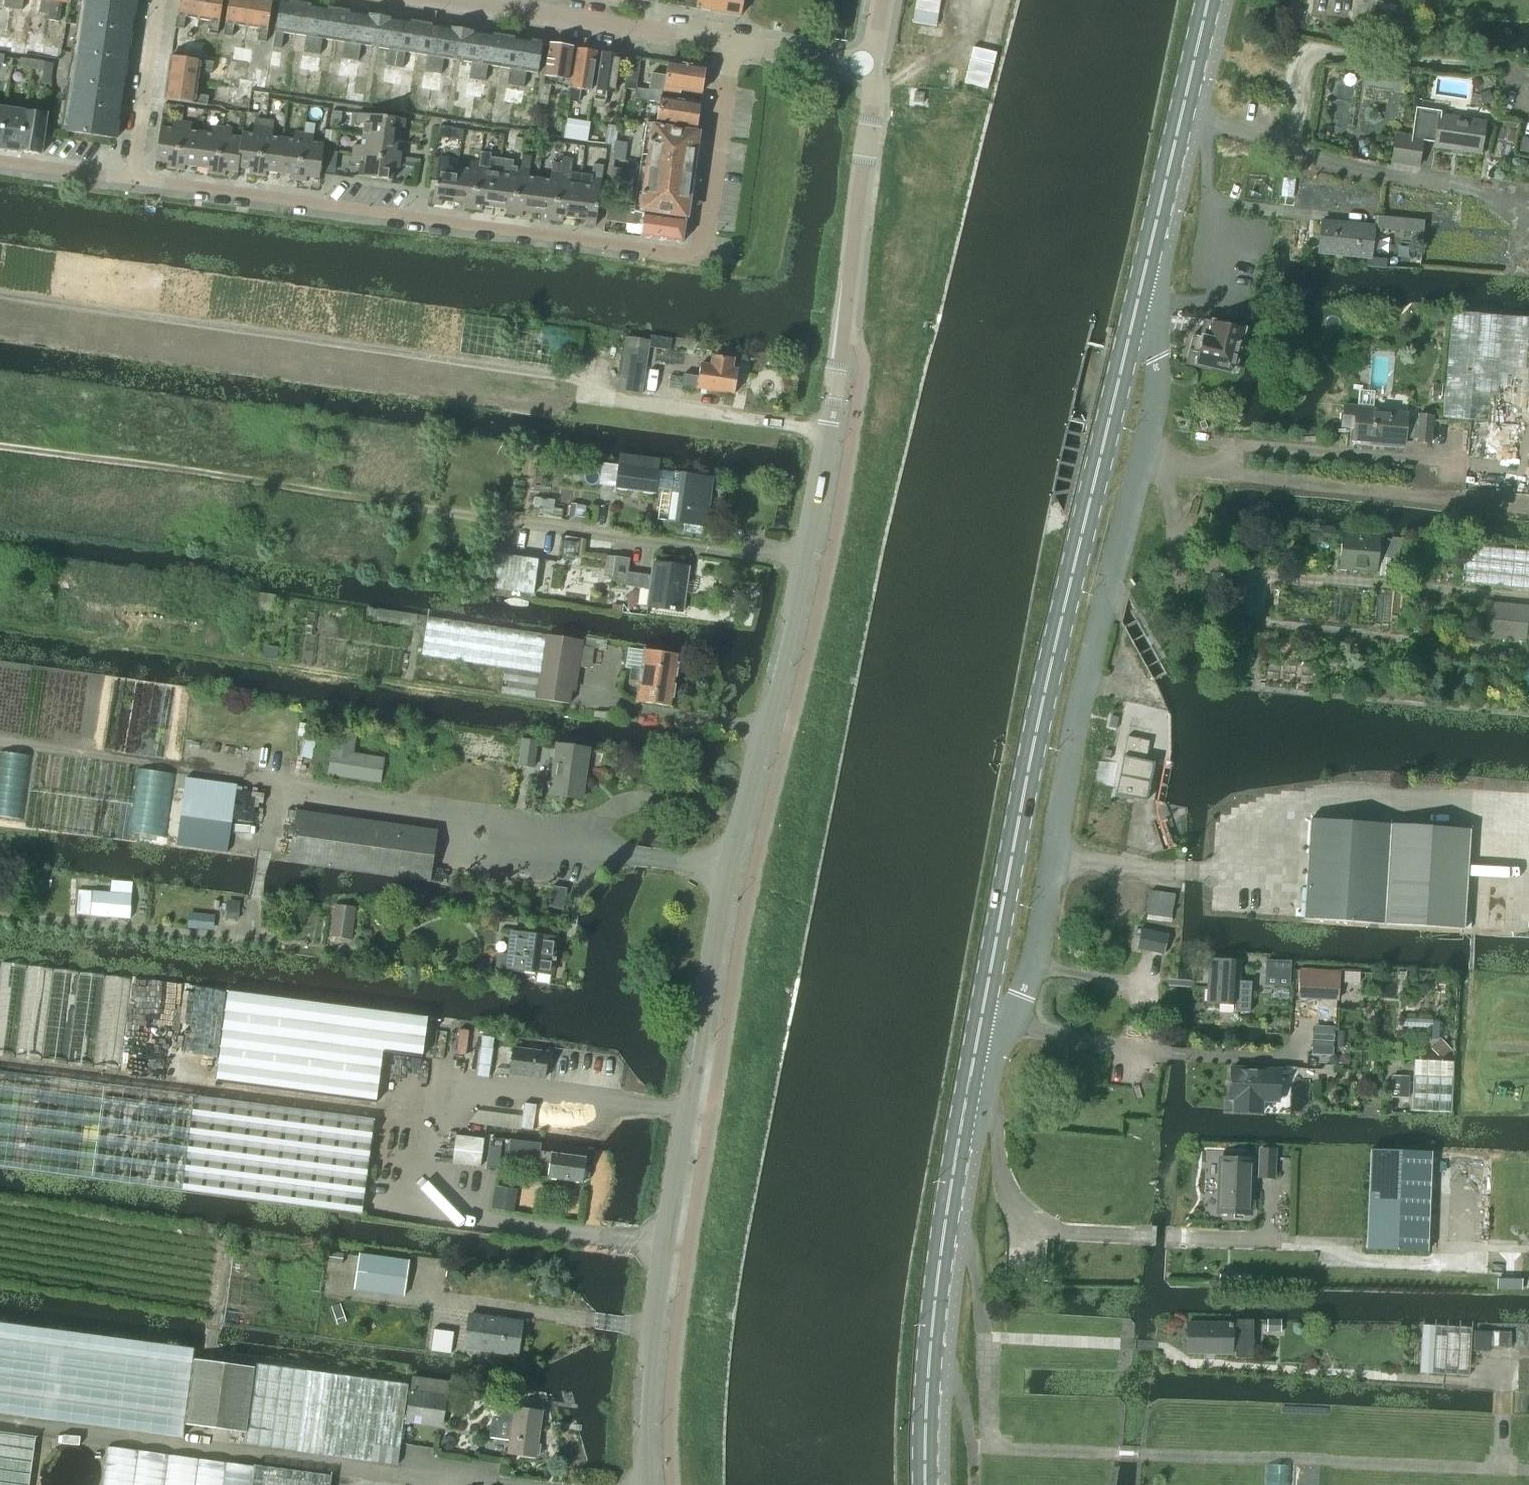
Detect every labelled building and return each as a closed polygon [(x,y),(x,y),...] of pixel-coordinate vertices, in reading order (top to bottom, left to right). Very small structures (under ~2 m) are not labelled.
[(65,132),(115,140),(136,3),(113,0),(85,0),(65,132)] [(696,9),(718,13),(719,13),(740,17),(743,0),(697,0),(696,9)] [(568,79),(573,48),(549,44),(544,75),(568,79)] [(589,91),(595,52),(577,49),(569,100),(577,101),(579,89),(589,91)] [(614,92),(620,56),(601,53),(594,99),(604,100),(606,90),(614,92)] [(31,69),(32,61),(20,60),(19,68),(31,69)] [(53,65),(32,61),(31,69),(43,71),(41,84),(50,85),(53,65)] [(653,74),(650,91),(663,93),(679,95),(679,91),(700,94),(702,83),(703,83),(705,81),(707,73),(705,71),(704,71),(704,68),(669,63),(667,76),(653,74)] [(625,89),(636,90),(640,66),(628,64),(625,89)] [(543,85),(540,103),(548,105),(551,86),(543,85)] [(1489,90),(1480,94),(1484,104),(1493,101),(1489,90)] [(650,91),(649,101),(661,103),(658,125),(694,131),(696,131),(696,128),(697,128),(699,127),(700,120),(699,118),(698,117),(700,103),(699,103),(690,102),(662,98),(663,93),(650,91)] [(915,92),(914,100),(914,102),(924,103),(925,93),(915,92)] [(166,167),(174,169),(183,106),(176,105),(174,120),(171,120),(170,128),(160,127),(154,161),(167,163),(166,167)] [(163,111),(173,113),(174,106),(164,105),(163,111)] [(183,106),(174,169),(182,170),(183,166),(195,167),(200,133),(189,131),(190,123),(181,121),(184,107),(183,106)] [(19,152),(25,112),(5,109),(0,145),(0,149),(19,152)] [(1395,137),(1391,163),(1419,167),(1422,141),(1435,143),(1435,147),(1480,153),(1484,123),(1440,116),(1441,113),(1416,109),(1412,140),(1395,137)] [(19,152),(41,155),(47,115),(25,112),(19,152)] [(329,127),(340,129),(342,115),(331,114),(329,127)] [(364,125),(363,136),(398,141),(399,131),(403,131),(405,122),(357,115),(356,124),(364,125)] [(240,139),(237,167),(249,169),(248,174),(256,175),(264,119),(256,118),(254,128),(253,128),(252,135),(241,134),(240,139)] [(264,119),(256,175),(264,176),(265,172),(276,173),(281,140),(271,138),(273,121),(264,119)] [(589,122),(567,119),(564,139),(587,142),(589,122)] [(639,172),(633,212),(682,219),(682,218),(686,215),(688,204),(689,201),(691,182),(692,180),(692,175),(693,171),(694,162),(695,156),(697,137),(694,132),(694,131),(658,125),(653,124),(651,141),(644,140),(641,164),(640,168),(640,172),(639,172)] [(607,125),(604,144),(615,146),(618,127),(607,125)] [(200,133),(195,167),(208,169),(207,174),(215,175),(221,128),(212,126),(210,134),(200,133)] [(450,139),(452,129),(452,128),(440,127),(439,138),(450,139)] [(221,128),(215,175),(222,176),(223,172),(235,174),(236,167),(237,167),(240,139),(229,137),(231,129),(221,128)] [(281,140),(276,173),(289,175),(288,180),(296,181),(302,136),(292,134),(291,141),(281,140)] [(302,136),(296,181),(304,182),(304,178),(318,180),(323,146),(310,144),(311,137),(302,136)] [(353,147),(352,157),(399,163),(399,162),(400,160),(400,153),(396,152),(398,141),(363,136),(361,148),(353,147)] [(515,138),(514,150),(523,151),(524,139),(515,138)] [(325,150),(334,151),(335,142),(326,141),(325,150)] [(1519,151),(1528,153),(1528,142),(1521,141),(1519,151)] [(322,153),(321,162),(333,164),(334,155),(335,155),(322,153)] [(481,153),(473,211),(482,212),(482,207),(494,209),(501,160),(490,158),(491,154),(481,153)] [(531,157),(523,156),(521,169),(529,170),(531,157)] [(399,166),(399,163),(352,157),(351,165),(358,166),(357,178),(392,183),(394,171),(398,171),(399,166)] [(441,202),(454,203),(458,168),(448,167),(449,159),(438,158),(432,205),(441,206),(441,202)] [(560,175),(553,222),(561,223),(562,218),(574,220),(579,185),(581,174),(570,172),(570,176),(568,176),(570,160),(563,159),(561,175),(560,175)] [(501,160),(494,209),(507,210),(506,215),(513,216),(520,169),(512,168),(513,161),(501,160)] [(458,168),(454,203),(466,205),(465,210),(473,211),(479,164),(471,163),(470,170),(458,168)] [(553,163),(552,172),(560,173),(561,164),(553,163)] [(629,170),(623,170),(624,165),(612,163),(609,190),(627,191),(629,170)] [(579,185),(574,220),(586,221),(586,226),(595,227),(603,166),(594,165),(592,175),(581,174),(579,185)] [(520,169),(513,216),(521,218),(522,213),(535,214),(540,179),(529,178),(530,171),(520,169)] [(540,179),(535,214),(546,216),(546,221),(553,222),(560,175),(550,174),(549,181),(540,179)] [(608,209),(606,221),(642,226),(640,238),(682,243),(685,225),(685,221),(685,220),(682,219),(633,212),(608,209)] [(1372,258),(1374,237),(1374,231),(1383,232),(1383,230),(1424,234),(1425,222),(1380,218),(1379,228),(1348,225),(1348,229),(1324,227),(1325,223),(1322,223),(1319,252),(1346,256),(1347,252),(1370,255),(1370,258),(1372,258)] [(1442,418),(1471,420),(1520,424),(1528,425),(1528,318),(1452,312),(1442,418)] [(1234,369),(1243,330),(1204,321),(1199,337),(1192,336),(1188,352),(1198,355),(1196,364),(1233,373),(1233,371),(1235,372),(1235,369),(1234,369)] [(626,338),(618,391),(642,395),(650,341),(626,338)] [(737,369),(732,369),(733,362),(730,358),(715,356),(711,359),(710,365),(700,364),(698,377),(682,375),(680,387),(733,394),(735,384),(738,382),(739,375),(737,373),(737,369)] [(1431,396),(1442,397),(1443,385),(1432,385),(1431,396)] [(1406,413),(1371,411),(1371,408),(1344,406),(1342,427),(1354,428),(1353,440),(1404,444),(1404,437),(1416,438),(1416,441),(1431,442),(1433,416),(1419,415),(1419,419),(1406,418),(1406,413)] [(619,466),(616,488),(654,493),(655,489),(657,471),(619,466)] [(657,471),(655,489),(672,491),(668,522),(684,524),(683,533),(701,535),(702,526),(706,527),(706,525),(704,525),(708,491),(710,492),(712,479),(675,474),(659,471),(657,471)] [(1319,528),(1315,534),(1318,541),(1331,542),(1335,536),(1332,529),(1319,528)] [(1340,569),(1375,572),(1377,557),(1390,558),(1390,562),(1405,563),(1407,539),(1392,538),(1392,541),(1383,540),(1383,537),(1343,533),(1340,569)] [(1455,564),(1456,544),(1434,543),(1433,563),(1455,564)] [(1528,590),(1528,551),(1466,544),(1462,583),(1528,590)] [(535,595),(540,561),(501,555),(496,589),(535,595)] [(630,560),(608,557),(605,578),(614,579),(613,584),(651,589),(648,608),(681,612),(688,567),(655,562),(653,576),(629,573),(630,560)] [(1526,642),(1528,642),(1528,606),(1490,602),(1486,638),(1526,642)] [(502,696),(570,706),(579,640),(429,619),(423,656),(506,668),(502,696)] [(265,646),(263,659),(276,661),(278,648),(265,646)] [(637,703),(669,707),(677,655),(645,650),(642,671),(631,669),(630,679),(640,681),(637,703)] [(300,723),(298,737),(303,738),(304,738),(312,739),(313,725),(300,723)] [(354,735),(335,732),(327,776),(380,785),(384,760),(351,755),(354,735)] [(524,741),(521,767),(536,769),(539,744),(524,741)] [(1122,758),(1116,790),(1115,796),(1147,802),(1154,764),(1145,762),(1149,744),(1134,741),(1134,745),(1126,743),(1123,758),(1122,758)] [(559,746),(552,796),(584,800),(592,751),(559,746)] [(312,753),(310,766),(323,767),(324,754),(312,753)] [(298,813),(292,864),(430,883),(437,832),(298,813)] [(180,818),(175,847),(226,854),(231,825),(180,818)] [(1305,891),(1303,920),(1463,932),(1470,832),(1310,820),(1305,891)] [(552,887),(549,908),(563,910),(566,889),(552,887)] [(77,913),(130,918),(132,894),(79,889),(77,913)] [(1151,892),(1148,920),(1171,923),(1174,895),(1151,892)] [(227,902),(225,918),(237,919),(238,903),(227,902)] [(335,906),(331,937),(351,939),(355,909),(335,906)] [(214,917),(189,915),(188,927),(213,929),(214,917)] [(1141,931),(1137,949),(1142,951),(1163,955),(1164,955),(1168,936),(1141,931)] [(497,968),(537,973),(535,983),(549,984),(550,975),(552,960),(556,960),(557,947),(554,947),(555,938),(512,932),(509,956),(498,955),(497,968)] [(1210,960),(1207,1005),(1235,1007),(1234,1013),(1249,1014),(1251,984),(1237,982),(1239,962),(1210,960)] [(1265,985),(1289,986),(1290,962),(1266,961),(1265,985)] [(1344,971),(1344,982),(1359,982),(1360,972),(1344,971)] [(1339,974),(1299,972),(1298,998),(1338,1000),(1339,974)] [(227,992),(215,1082),(376,1103),(382,1053),(422,1058),(427,1018),(227,992)] [(1333,1056),(1334,1026),(1312,1025),(1311,1055),(1333,1056)] [(1440,1044),(1433,1050),(1441,1058),(1448,1052),(1440,1044)] [(514,1048),(510,1075),(544,1080),(548,1052),(514,1048)] [(1413,1061),(1411,1112),(1450,1114),(1453,1063),(1413,1061)] [(1231,1069),(1230,1100),(1234,1100),(1233,1112),(1261,1114),(1262,1102),(1278,1102),(1280,1071),(1231,1069)] [(361,1213),(373,1119),(0,1072),(0,1167),(361,1213)] [(1392,1078),(1391,1098),(1408,1098),(1408,1078),(1392,1078)] [(523,1116),(521,1130),(532,1131),(533,1126),(535,1105),(525,1103),(523,1116)] [(455,1136),(452,1164),(480,1167),(482,1153),(484,1140),(460,1137),(455,1136)] [(489,1146),(486,1168),(499,1170),(502,1148),(489,1146)] [(1367,1238),(1366,1250),(1427,1252),(1431,1152),(1370,1149),(1367,1238)] [(1260,1150),(1259,1177),(1274,1178),(1275,1151),(1260,1150)] [(542,1152),(540,1162),(551,1163),(549,1179),(583,1184),(583,1180),(587,1178),(587,1172),(585,1170),(586,1158),(542,1152)] [(1220,1159),(1217,1213),(1249,1215),(1252,1160),(1220,1159)] [(495,1187),(491,1209),(514,1213),(517,1191),(495,1187)] [(329,1252),(328,1263),(341,1265),(342,1254),(329,1252)] [(354,1290),(405,1297),(410,1261),(359,1254),(354,1290)] [(331,1307),(337,1325),(346,1321),(341,1305),(331,1307)] [(470,1316),(466,1347),(517,1353),(521,1322),(470,1316)] [(1186,1354),(1231,1355),(1231,1354),(1234,1354),(1234,1359),(1252,1360),(1253,1321),(1235,1321),(1235,1326),(1232,1326),(1232,1324),(1187,1323),(1186,1354)] [(1280,1321),(1268,1321),(1268,1332),(1280,1332),(1280,1321)] [(0,1324),(0,1413),(182,1437),(182,1433),(184,1423),(193,1359),(194,1350),(0,1324)] [(1422,1325),(1419,1373),(1469,1376),(1472,1328),(1422,1325)] [(434,1329),(431,1347),(452,1350),(454,1331),(434,1329)] [(1474,1331),(1474,1351),(1489,1352),(1490,1347),(1490,1331),(1474,1331)] [(1490,1331),(1490,1347),(1510,1348),(1511,1332),(1490,1331)] [(254,1367),(193,1359),(184,1423),(245,1431),(254,1367)] [(307,1370),(255,1362),(254,1367),(245,1431),(243,1443),(397,1464),(403,1423),(404,1410),(407,1384),(354,1376),(307,1370)] [(449,1382),(413,1377),(407,1411),(404,1410),(403,1423),(410,1424),(410,1422),(442,1427),(449,1382)] [(543,1411),(516,1408),(516,1404),(498,1401),(495,1402),(492,1404),(490,1408),(490,1411),(492,1414),(496,1416),(495,1418),(492,1418),(490,1436),(510,1439),(508,1452),(536,1456),(543,1411)] [(0,1429),(0,1484),(30,1484),(37,1434),(0,1429)] [(445,1438),(441,1442),(443,1448),(447,1451),(452,1450),(455,1445),(454,1440),(450,1437),(445,1438)] [(101,1477),(101,1471),(99,1466),(97,1460),(92,1454),(88,1451),(81,1447),(73,1445),(67,1444),(56,1447),(49,1451),(45,1454),(41,1458),(38,1464),(36,1471),(35,1478),(36,1484),(100,1484),(101,1478),(101,1477)] [(108,1444),(103,1484),(331,1484),(332,1475),(255,1464),(255,1465),(108,1444)]
